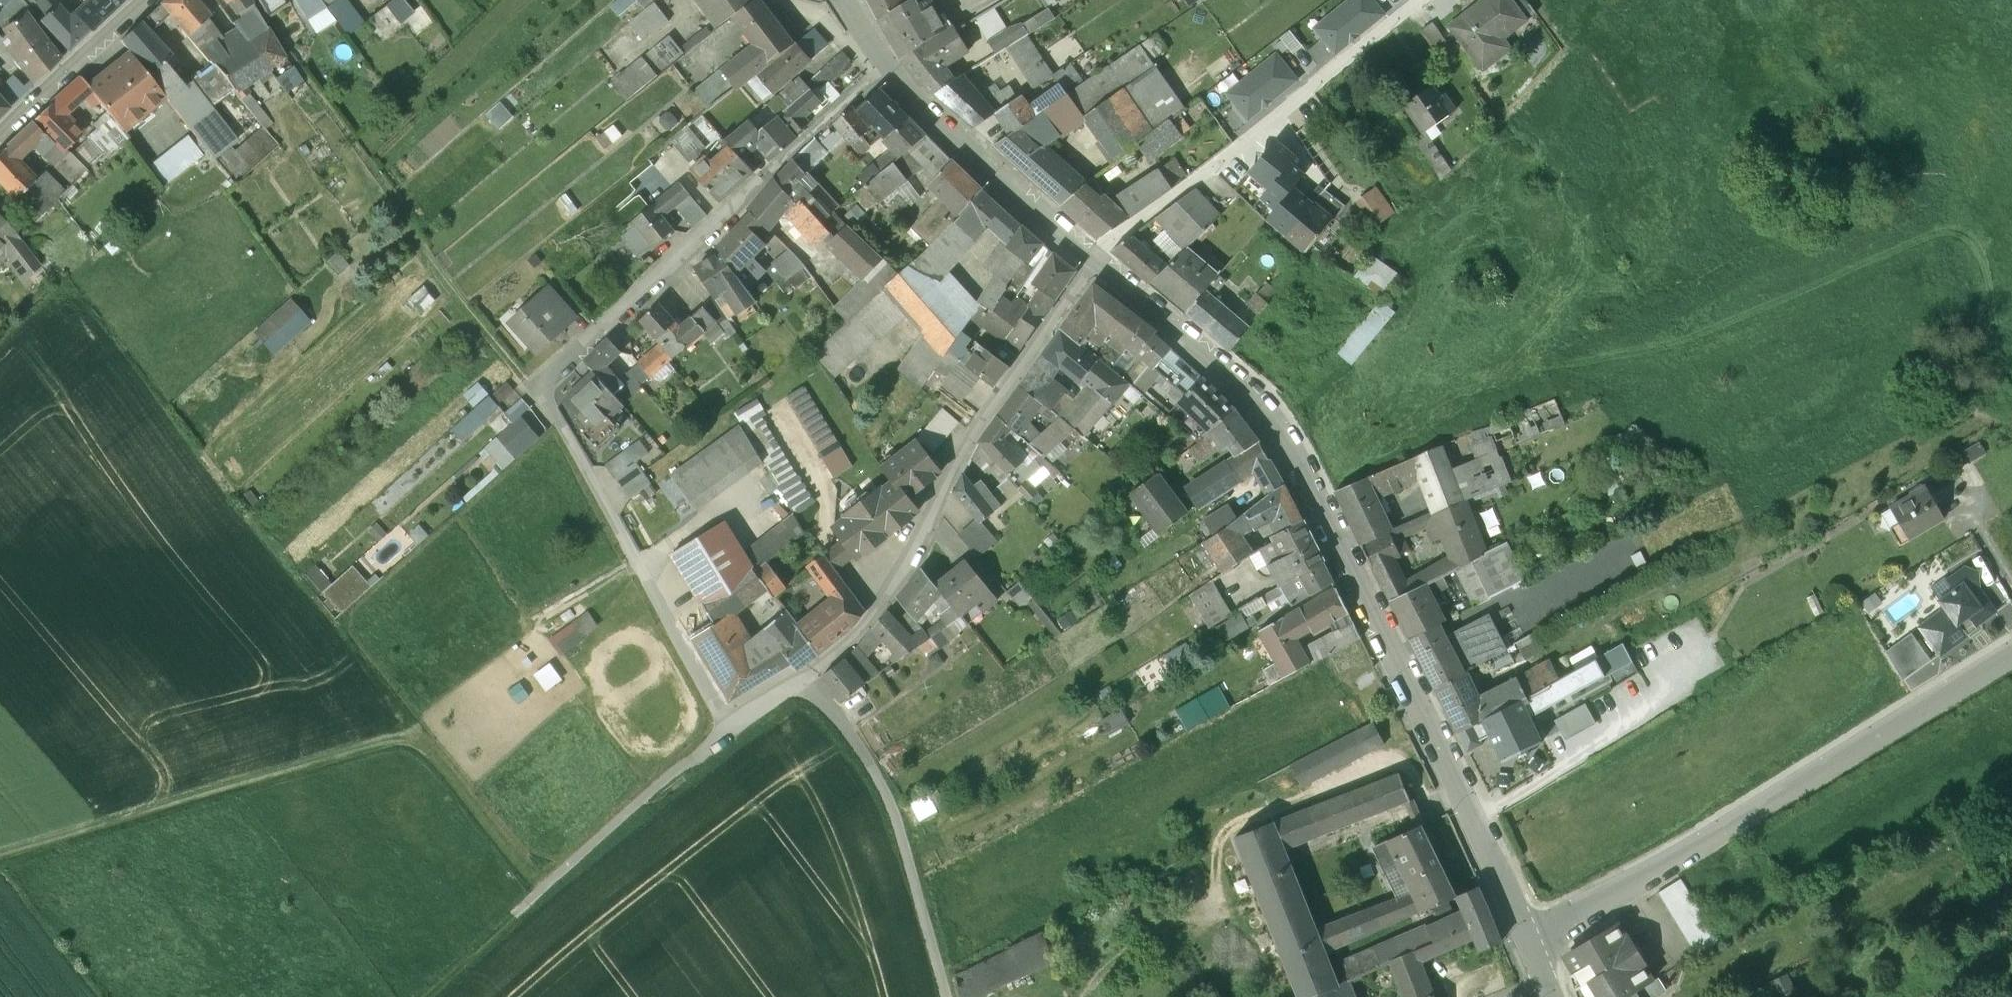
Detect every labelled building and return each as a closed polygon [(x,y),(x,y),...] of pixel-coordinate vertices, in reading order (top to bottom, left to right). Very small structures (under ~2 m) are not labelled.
[(0,13),(0,25),(14,42),(8,47),(17,59),(45,40),(27,15),(33,10),(30,7),(23,0),(14,0),(0,13)] [(71,19),(58,5),(54,9),(46,0),(38,0),(30,7),(33,10),(70,50),(91,30),(76,15),(71,19)] [(76,15),(91,30),(123,0),(91,0),(76,15)] [(197,0),(166,0),(163,3),(172,14),(189,35),(204,24),(207,27),(214,21),(197,0)] [(251,0),(227,0),(229,3),(231,2),(238,14),(246,9),(253,4),(251,0)] [(269,18),(297,1),(298,0),(259,0),(269,18)] [(297,1),(307,16),(323,5),(319,0),(298,0),(297,1)] [(349,36),(367,23),(349,0),(320,0),(349,36)] [(404,0),(396,0),(387,6),(401,23),(414,13),(404,0)] [(717,27),(734,16),(756,0),(698,0),(717,27)] [(734,16),(757,43),(726,69),(738,88),(756,75),(773,62),(794,46),(758,0),(756,0),(734,16)] [(879,20),(905,3),(903,0),(869,0),(879,20)] [(879,20),(902,59),(926,42),(947,29),(929,0),(925,0),(919,3),(917,0),(910,0),(905,3),(879,20)] [(1336,54),(1384,14),(1373,0),(1352,0),(1316,29),(1336,54)] [(1468,16),(1466,14),(1450,26),(1484,70),(1501,56),(1491,44),(1500,36),(1502,39),(1527,20),(1512,0),(1484,0),(1478,5),(1480,7),(1468,16)] [(1527,0),(1512,0),(1527,20),(1536,13),(1527,0)] [(172,14),(163,3),(155,10),(163,21),(172,14)] [(654,3),(644,11),(630,22),(643,40),(669,21),(654,3)] [(253,4),(246,9),(250,15),(257,11),(253,4)] [(998,4),(957,30),(966,42),(981,32),(982,34),(997,24),(1002,31),(1010,26),(998,4)] [(155,10),(141,23),(151,33),(163,21),(155,10)] [(270,31),(257,11),(250,15),(245,18),(256,34),(247,40),(249,44),(270,31)] [(256,34),(245,18),(235,24),(247,40),(256,34)] [(151,33),(141,23),(122,40),(149,75),(165,62),(172,55),(151,33)] [(1455,54),(1433,23),(1421,31),(1443,63),(1455,54)] [(189,35),(188,36),(195,45),(212,34),(207,27),(204,24),(189,35)] [(818,25),(796,44),(796,45),(810,61),(833,41),(818,25)] [(926,42),(902,59),(919,82),(934,94),(954,80),(939,60),(967,43),(966,42),(957,30),(954,25),(947,29),(926,42)] [(713,33),(706,37),(710,44),(721,36),(720,34),(717,30),(713,32),(713,33)] [(270,31),(249,44),(268,69),(286,57),(270,31)] [(218,43),(212,34),(195,45),(209,62),(210,61),(213,65),(214,64),(240,49),(230,36),(218,43)] [(1157,34),(1140,45),(1149,59),(1166,47),(1157,34)] [(668,36),(647,53),(662,72),(684,54),(668,36)] [(1026,36),(1006,48),(1014,60),(1033,88),(1047,79),(1052,76),(1039,57),(1039,56),(1026,36),(1026,37),(1026,36)] [(706,37),(685,52),(716,104),(731,93),(738,88),(726,69),(710,44),(706,37)] [(45,40),(17,59),(36,83),(60,59),(45,40)] [(240,49),(214,64),(235,90),(268,69),(249,44),(240,49)] [(796,45),(774,63),(773,62),(756,75),(772,93),(810,61),(796,45)] [(1140,45),(1068,94),(1068,95),(1067,95),(1083,116),(1122,90),(1123,91),(1156,68),(1149,59),(1140,45)] [(1014,60),(1006,48),(1002,51),(1010,63),(1014,60)] [(149,75),(131,52),(89,86),(92,91),(98,99),(124,130),(166,97),(156,84),(149,75)] [(842,52),(830,63),(841,74),(850,60),(842,52)] [(1249,120),(1297,80),(1277,55),(1228,94),(1249,120)] [(643,58),(621,75),(629,85),(636,93),(658,75),(643,58)] [(165,62),(149,75),(156,84),(171,70),(165,62)] [(830,63),(806,85),(810,90),(813,93),(818,88),(819,90),(828,82),(830,84),(841,74),(830,63)] [(185,87),(168,100),(188,126),(212,108),(226,97),(235,90),(214,64),(213,65),(208,68),(185,87)] [(1170,122),(1186,109),(1156,68),(1123,91),(1152,132),(1169,120),(1170,122)] [(171,70),(156,84),(166,97),(168,100),(185,87),(171,70)] [(954,80),(934,94),(974,128),(994,114),(987,104),(983,99),(962,75),(954,80)] [(1052,76),(1047,79),(1051,85),(1057,81),(1053,75),(1052,76)] [(82,76),(66,91),(78,103),(86,97),(92,91),(89,86),(82,76)] [(14,77),(0,92),(0,95),(11,107),(27,91),(14,77)] [(800,77),(779,95),(781,97),(790,107),(810,90),(806,85),(800,77)] [(830,84),(828,82),(819,90),(828,99),(832,103),(840,95),(830,84)] [(1002,109),(996,113),(1011,134),(1011,135),(1020,128),(1052,106),(1067,95),(1060,84),(1045,94),(1042,96),(1032,103),(1025,93),(1002,109)] [(629,85),(620,93),(627,101),(636,93),(629,85)] [(1440,101),(1431,87),(1405,105),(1424,133),(1456,110),(1446,97),(1440,101)] [(818,88),(813,93),(810,90),(790,107),(781,114),(779,116),(796,136),(810,123),(805,118),(817,106),(820,109),(825,105),(823,104),(828,99),(819,90),(818,88)] [(243,100),(235,90),(226,97),(235,106),(243,100)] [(881,90),(856,109),(870,127),(872,129),(863,135),(861,136),(869,145),(870,147),(882,138),(884,140),(910,119),(881,90)] [(1123,91),(1122,90),(1083,116),(1084,118),(1116,163),(1139,146),(1138,144),(1152,132),(1123,91)] [(78,103),(66,91),(52,104),(64,116),(78,103)] [(98,99),(92,91),(86,97),(92,104),(98,99)] [(716,104),(702,116),(707,122),(729,104),(729,103),(736,98),(731,93),(716,104)] [(11,107),(0,95),(0,118),(11,107)] [(1083,116),(1067,95),(1052,106),(1020,128),(1035,153),(1043,147),(1044,148),(1084,118),(1083,116)] [(781,97),(772,105),(781,114),(790,107),(781,97)] [(995,99),(987,104),(994,114),(996,113),(1002,109),(995,99)] [(64,116),(52,104),(34,120),(65,151),(66,150),(83,134),(64,116)] [(833,133),(819,145),(826,153),(843,135),(856,126),(863,135),(872,129),(870,127),(869,128),(852,106),(834,123),(841,130),(834,135),(833,133)] [(237,141),(212,108),(188,126),(215,159),(232,145),(237,141)] [(109,112),(94,122),(99,129),(113,148),(128,137),(109,112)] [(795,140),(776,118),(758,133),(748,121),(725,140),(742,159),(759,144),(772,160),(795,140)] [(910,119),(884,140),(892,149),(874,164),(881,173),(893,162),(910,149),(926,135),(910,119)] [(1183,138),(1170,122),(1169,120),(1152,132),(1138,144),(1139,146),(1149,163),(1183,138)] [(56,145),(33,122),(4,149),(15,161),(33,146),(44,155),(56,145)] [(856,126),(843,135),(857,154),(869,145),(861,136),(863,135),(856,126)] [(688,127),(671,142),(688,161),(705,147),(688,127)] [(238,155),(222,169),(235,184),(280,145),(266,128),(238,155)] [(1020,128),(1011,135),(1011,134),(993,146),(1016,166),(1035,153),(1020,128)] [(113,148),(99,129),(88,138),(95,146),(103,155),(113,148)] [(952,161),(926,135),(910,149),(938,176),(952,161)] [(1305,179),(1281,151),(1279,153),(1264,136),(1253,144),(1261,155),(1268,163),(1270,161),(1293,188),(1294,187),(1294,188),(1300,183),(1304,179),(1305,179)] [(190,137),(152,166),(166,185),(204,155),(190,137)] [(815,139),(794,159),(807,173),(826,153),(819,145),(815,139)] [(1249,149),(1237,157),(1232,162),(1240,173),(1261,155),(1253,144),(1249,149)] [(56,145),(44,155),(57,166),(70,152),(66,150),(65,151),(63,153),(56,145)] [(232,145),(215,159),(222,169),(238,155),(232,145)] [(95,146),(82,157),(89,166),(103,155),(95,146)] [(729,146),(712,163),(706,156),(690,170),(720,202),(755,173),(729,146)] [(1044,148),(1043,147),(1035,153),(1016,166),(1061,205),(1084,187),(1044,148)] [(4,149),(0,152),(0,180),(17,199),(35,181),(15,161),(4,149)] [(70,152),(57,166),(76,182),(88,170),(70,152)] [(1442,156),(1431,164),(1441,180),(1451,170),(1442,156)] [(807,173),(794,159),(775,179),(798,204),(802,200),(809,193),(798,181),(807,173)] [(983,191),(952,161),(938,176),(929,184),(942,196),(913,227),(931,245),(954,220),(956,222),(962,215),(961,214),(983,191)] [(881,173),(865,186),(879,202),(888,195),(897,187),(907,179),(893,162),(881,173)] [(1158,172),(1114,205),(1129,219),(1171,190),(1158,172)] [(66,192),(48,175),(38,184),(35,181),(17,199),(37,220),(46,211),(53,205),(66,192)] [(798,204),(775,179),(750,210),(753,213),(763,225),(767,228),(784,211),(816,246),(824,239),(831,233),(823,223),(802,200),(798,204)] [(921,195),(907,179),(897,187),(901,191),(911,201),(913,203),(921,195)] [(689,195),(679,183),(664,195),(674,207),(689,195)] [(879,202),(865,186),(854,195),(868,211),(879,202)] [(897,187),(888,195),(892,199),(901,191),(897,187)] [(1097,201),(1084,187),(1061,205),(1061,206),(1100,240),(1129,219),(1114,205),(1104,197),(1097,201)] [(1294,188),(1294,187),(1293,188),(1266,220),(1285,235),(1313,203),(1294,188)] [(1353,204),(1372,232),(1377,229),(1396,214),(1379,187),(1353,204)] [(1195,190),(1157,217),(1187,248),(1220,217),(1195,190)] [(1325,190),(1313,203),(1324,212),(1335,199),(1325,190)] [(892,199),(883,208),(893,218),(911,201),(901,191),(892,199)] [(983,191),(961,214),(962,215),(956,222),(970,237),(973,240),(989,223),(1003,209),(983,191)] [(817,201),(809,193),(802,200),(823,223),(830,216),(817,201)] [(674,207),(664,195),(656,202),(666,214),(674,207)] [(1324,212),(1332,220),(1344,206),(1335,199),(1324,212)] [(656,202),(633,221),(636,225),(628,231),(622,236),(639,257),(673,231),(662,217),(666,214),(656,202)] [(1313,203),(1285,235),(1305,252),(1332,220),(1324,212),(1313,203)] [(57,209),(53,205),(46,211),(51,215),(57,209)] [(1022,226),(1003,209),(989,223),(1010,241),(1022,226)] [(884,259),(834,212),(830,216),(823,223),(831,233),(824,239),(865,276),(867,277),(884,259)] [(753,213),(715,247),(722,256),(738,273),(770,244),(757,230),(763,225),(753,213)] [(2,248),(25,278),(40,265),(17,233),(0,215),(0,250),(2,248)] [(931,245),(925,252),(915,260),(931,278),(970,237),(956,222),(954,220),(931,245)] [(633,221),(625,228),(628,231),(636,225),(633,221)] [(1042,244),(1022,226),(1010,241),(1006,247),(1025,261),(1007,285),(1016,288),(1031,265),(1028,263),(1042,244)] [(1319,253),(1372,290),(1385,273),(1396,281),(1401,276),(1359,240),(1341,226),(1319,253)] [(1151,253),(1132,236),(1112,250),(1151,284),(1167,268),(1167,267),(1151,253)] [(1174,260),(1159,244),(1151,253),(1167,267),(1174,260)] [(1006,247),(987,270),(992,274),(997,278),(1007,285),(1025,261),(1006,247)] [(1174,260),(1167,267),(1167,268),(1151,284),(1176,305),(1208,266),(1187,248),(1174,260)] [(800,262),(789,250),(772,264),(786,281),(788,279),(804,267),(800,262)] [(1076,271),(1054,254),(1041,270),(1029,288),(1037,294),(1040,289),(1055,300),(1076,271)] [(738,273),(722,256),(716,260),(714,256),(695,269),(727,318),(728,319),(756,301),(738,273)] [(884,259),(867,277),(865,276),(835,308),(846,322),(885,287),(900,273),(884,259)] [(900,273),(885,287),(907,311),(925,331),(945,355),(947,353),(955,341),(962,331),(967,325),(969,322),(951,301),(931,278),(915,260),(900,273)] [(1208,266),(1176,305),(1186,313),(1218,275),(1224,268),(1222,267),(1217,274),(1208,266)] [(804,267),(788,279),(796,289),(811,277),(804,267)] [(1385,273),(1372,290),(1383,299),(1396,281),(1385,273)] [(997,278),(992,274),(988,279),(994,283),(997,278)] [(1249,329),(1210,296),(1213,293),(1215,294),(1227,281),(1218,275),(1186,313),(1231,351),(1249,329)] [(994,283),(981,305),(988,309),(993,312),(993,311),(1001,298),(1006,290),(1007,285),(997,278),(994,283)] [(786,281),(779,286),(787,296),(796,289),(788,279),(786,281)] [(1284,287),(1277,281),(1272,287),(1279,293),(1284,287)] [(1268,284),(1258,295),(1268,305),(1279,293),(1272,287),(1268,284)] [(408,300),(421,314),(438,299),(425,285),(408,300)] [(1156,332),(1094,285),(1078,306),(1062,329),(1081,344),(1087,336),(1102,347),(1107,341),(1122,353),(1127,348),(1137,355),(1154,334),(1156,332)] [(885,287),(846,322),(846,323),(813,353),(834,377),(907,311),(885,287)] [(538,300),(537,299),(512,322),(538,351),(563,328),(573,319),(574,318),(548,289),(547,291),(538,300)] [(981,305),(962,289),(951,301),(969,322),(981,305)] [(1055,300),(1040,289),(1037,294),(1029,307),(1043,318),(1055,300)] [(1268,305),(1258,295),(1249,305),(1259,315),(1268,305)] [(727,318),(714,298),(703,307),(716,320),(715,321),(719,325),(727,318)] [(1013,305),(1001,298),(993,311),(1004,319),(1013,305)] [(1029,307),(1017,298),(1013,305),(1004,319),(1015,327),(1029,307)] [(1394,308),(1383,299),(1340,350),(1351,359),(1394,308)] [(250,332),(273,357),(308,326),(285,300),(250,332)] [(659,304),(641,321),(658,339),(676,323),(659,304)] [(703,307),(680,328),(678,325),(672,330),(687,346),(715,321),(716,320),(703,307)] [(1029,307),(1015,327),(1004,319),(993,311),(993,312),(988,309),(979,323),(1004,340),(1001,345),(1016,356),(1026,343),(1043,318),(1029,307)] [(676,323),(658,339),(674,357),(687,346),(672,330),(678,325),(676,323)] [(972,329),(967,325),(962,331),(967,335),(972,329)] [(1081,344),(1062,329),(1044,353),(1059,366),(1081,383),(1082,382),(1099,359),(1081,344)] [(925,331),(897,369),(921,390),(942,360),(945,355),(925,331)] [(967,335),(962,331),(955,341),(964,347),(970,338),(967,335)] [(1171,350),(1154,334),(1137,355),(1154,368),(1165,379),(1176,388),(1183,380),(1161,362),(1166,356),(1171,350)] [(1107,341),(1102,347),(1087,336),(1081,344),(1099,359),(1110,368),(1122,353),(1107,341)] [(608,340),(585,362),(596,373),(603,382),(612,374),(603,365),(618,352),(608,340)] [(955,341),(947,353),(952,357),(958,361),(966,367),(973,357),(971,353),(964,347),(955,341)] [(994,355),(977,342),(972,350),(976,353),(973,357),(966,367),(980,377),(994,387),(1009,366),(994,355)] [(1001,345),(994,355),(1009,366),(1016,356),(1001,345)] [(661,346),(639,364),(650,377),(672,359),(661,346)] [(952,357),(947,353),(945,355),(942,360),(947,363),(952,357)] [(1059,366),(1044,353),(1020,386),(1042,404),(1051,411),(1066,393),(1048,379),(1059,366)] [(1197,382),(1166,356),(1161,362),(1183,380),(1176,388),(1185,395),(1197,382)] [(1094,390),(1066,423),(1072,428),(1083,437),(1122,393),(1130,384),(1110,368),(1099,359),(1082,382),(1094,390)] [(966,367),(958,361),(950,373),(971,390),(980,377),(966,367)] [(650,377),(639,364),(629,372),(631,375),(641,385),(650,377)] [(596,373),(585,383),(584,382),(566,399),(602,437),(629,411),(615,395),(603,382),(596,373)] [(961,402),(971,390),(950,373),(941,387),(961,402)] [(621,383),(612,374),(603,382),(615,395),(623,387),(624,386),(621,383)] [(641,385),(631,375),(621,383),(624,386),(623,387),(630,395),(641,385)] [(1185,395),(1179,401),(1209,429),(1209,430),(1235,410),(1202,377),(1197,382),(1185,395)] [(1176,388),(1165,379),(1160,385),(1179,401),(1185,395),(1176,388)] [(506,381),(488,398),(497,408),(515,391),(506,381)] [(806,382),(785,395),(834,478),(856,465),(806,382)] [(1130,384),(1122,393),(1135,404),(1143,395),(1130,384)] [(1049,427),(1039,435),(1028,423),(1042,404),(1020,386),(998,416),(1011,429),(1041,456),(1061,436),(1049,427)] [(770,414),(759,396),(734,411),(742,424),(761,456),(763,461),(795,514),(818,501),(767,416),(770,414)] [(488,398),(457,425),(468,437),(499,410),(497,408),(488,398)] [(1555,399),(1520,413),(1490,426),(1497,441),(1512,436),(1516,445),(1565,424),(1555,399)] [(505,416),(512,425),(530,408),(524,400),(505,416)] [(960,423),(943,408),(936,416),(953,431),(960,423)] [(1235,410),(1209,430),(1220,444),(1224,449),(1230,445),(1238,455),(1258,442),(1235,410)] [(936,416),(916,440),(918,441),(933,454),(953,431),(936,416)] [(1011,429),(998,416),(979,442),(1007,474),(1022,462),(1002,438),(1011,429)] [(1066,423),(1059,417),(1054,423),(1067,432),(1072,428),(1066,423)] [(960,422),(960,423),(953,431),(961,438),(966,428),(960,422)] [(742,424),(741,424),(723,437),(745,467),(761,456),(742,424)] [(1209,430),(1209,429),(1201,435),(1199,437),(1201,440),(1210,451),(1220,444),(1209,430)] [(1198,432),(1191,437),(1195,440),(1199,437),(1201,435),(1198,432)] [(723,437),(670,475),(696,510),(748,472),(745,467),(723,437)] [(639,440),(605,464),(613,477),(634,461),(635,462),(648,453),(639,440)] [(1210,451),(1201,440),(1193,446),(1203,460),(1209,456),(1208,453),(1210,451)] [(941,471),(918,441),(883,468),(894,482),(895,481),(907,497),(914,492),(915,493),(935,478),(934,477),(941,471)] [(1007,474),(979,442),(972,456),(984,467),(989,474),(993,471),(1003,483),(1007,479),(1009,477),(1007,474)] [(1238,455),(1229,461),(1242,482),(1255,474),(1261,483),(1277,473),(1258,442),(1238,455)] [(1412,458),(1420,477),(1435,513),(1464,501),(1452,471),(1442,446),(1412,458)] [(1170,464),(1152,447),(1126,472),(1142,485),(1156,474),(1170,464)] [(1499,451),(1452,471),(1464,501),(1512,482),(1499,451)] [(761,456),(745,467),(748,472),(763,461),(761,456)] [(1391,467),(1365,478),(1375,497),(1420,477),(1412,458),(1391,467)] [(1022,462),(1007,474),(1009,477),(1007,479),(1017,489),(1024,483),(1042,467),(1034,459),(1026,467),(1022,462)] [(634,461),(613,477),(621,488),(642,472),(635,462),(634,461)] [(1229,461),(1176,500),(1187,514),(1190,512),(1208,540),(1232,524),(1231,523),(1237,520),(1219,494),(1242,482),(1229,461)] [(1180,474),(1172,462),(1170,464),(1156,474),(1163,483),(1170,482),(1180,474)] [(642,472),(621,488),(629,499),(650,484),(642,472)] [(1261,483),(1269,494),(1284,484),(1277,473),(1261,483)] [(980,482),(973,488),(963,474),(954,491),(977,519),(980,523),(1000,507),(980,482)] [(1163,483),(1156,474),(1142,485),(1131,493),(1155,526),(1161,534),(1187,514),(1176,500),(1163,483)] [(1375,497),(1365,478),(1336,491),(1362,545),(1389,532),(1391,531),(1375,497)] [(894,482),(883,490),(881,488),(844,516),(846,518),(834,528),(844,541),(855,555),(857,558),(865,552),(865,553),(885,538),(885,537),(891,533),(912,518),(911,517),(918,511),(907,497),(895,481),(894,482)] [(1037,492),(1030,484),(1024,483),(1017,489),(1028,501),(1037,492)] [(1284,484),(1269,494),(1237,520),(1231,523),(1232,524),(1239,535),(1269,519),(1276,534),(1302,521),(1284,484)] [(1912,496),(1892,508),(1902,524),(1894,529),(1902,543),(1944,519),(1925,486),(1912,494),(1912,496)] [(1155,526),(1131,493),(1116,504),(1140,536),(1155,526)] [(1464,501),(1435,513),(1444,537),(1451,555),(1456,567),(1484,554),(1464,501)] [(1435,513),(1390,533),(1389,532),(1362,545),(1372,566),(1381,581),(1400,573),(1393,558),(1400,553),(1395,543),(1425,529),(1429,536),(1430,535),(1433,542),(1444,537),(1435,513)] [(743,554),(755,572),(767,563),(806,533),(794,514),(743,554)] [(977,519),(958,536),(975,555),(995,540),(980,523),(977,519)] [(1276,534),(1270,537),(1273,542),(1260,549),(1261,550),(1263,549),(1270,564),(1268,565),(1280,587),(1323,562),(1302,521),(1276,534)] [(743,554),(721,523),(672,554),(696,592),(715,625),(754,688),(767,687),(778,681),(776,675),(764,657),(763,658),(759,659),(732,615),(767,589),(774,599),(776,598),(775,597),(774,597),(766,586),(755,572),(743,554)] [(1239,535),(1232,524),(1208,540),(1205,542),(1224,572),(1237,564),(1237,563),(1251,554),(1239,535)] [(844,541),(835,548),(846,562),(855,555),(844,541)] [(1484,554),(1456,567),(1456,568),(1465,586),(1471,589),(1482,583),(1489,598),(1523,581),(1505,544),(1484,554)] [(1451,555),(1404,583),(1408,592),(1424,584),(1456,568),(1456,567),(1451,555)] [(865,612),(824,557),(810,569),(835,601),(855,625),(865,612)] [(997,581),(978,559),(968,567),(987,589),(997,581)] [(1323,562),(1280,587),(1285,595),(1288,601),(1291,606),(1333,582),(1323,562)] [(338,609),(368,584),(351,563),(321,588),(338,609)] [(786,588),(767,563),(755,572),(766,586),(774,597),(775,597),(786,588)] [(965,563),(936,586),(941,592),(952,606),(961,618),(962,618),(977,605),(983,612),(996,601),(987,589),(968,567),(965,563)] [(1966,567),(1947,580),(1945,577),(1931,588),(1940,600),(1939,600),(1945,609),(1920,627),(1940,655),(1967,636),(1965,633),(1994,613),(1976,588),(1979,586),(1979,579),(1976,573),(1972,569),(1966,567)] [(922,569),(897,598),(915,621),(920,615),(923,612),(927,617),(938,605),(933,600),(941,592),(936,586),(922,569)] [(1400,573),(1381,581),(1390,600),(1408,592),(1404,583),(1400,573)] [(1230,617),(1209,582),(1189,596),(1209,629),(1230,617)] [(1408,592),(1390,600),(1403,625),(1437,608),(1424,584),(1408,592)] [(1336,588),(1284,618),(1295,639),(1311,630),(1313,632),(1329,623),(1349,613),(1336,588)] [(1262,598),(1246,607),(1255,621),(1288,601),(1285,595),(1266,606),(1262,598)] [(801,630),(802,631),(819,654),(821,654),(843,636),(855,625),(835,601),(801,630)] [(952,606),(941,614),(950,626),(961,618),(952,606)] [(1437,608),(1403,625),(1410,638),(1438,624),(1444,621),(1437,608)] [(902,629),(886,611),(872,628),(883,640),(886,643),(902,629)] [(801,630),(788,612),(764,629),(768,633),(778,647),(764,657),(776,675),(792,663),(797,670),(819,654),(802,631),(801,630)] [(586,613),(551,640),(562,655),(597,628),(586,613)] [(1349,613),(1329,623),(1334,633),(1353,622),(1349,613)] [(925,620),(920,615),(916,620),(921,625),(925,620)] [(1284,616),(1259,630),(1285,678),(1309,665),(1301,650),(1295,639),(1284,618),(1284,616)] [(1489,616),(1445,637),(1438,624),(1410,638),(1436,687),(1463,673),(1463,672),(1467,670),(1508,649),(1489,616)] [(950,626),(948,627),(954,635),(967,625),(962,618),(961,618),(950,626)] [(1334,633),(1301,650),(1309,665),(1310,666),(1361,638),(1353,622),(1334,633)] [(715,625),(692,640),(729,702),(754,688),(715,625)] [(939,625),(925,635),(929,640),(940,632),(943,630),(939,625)] [(1551,625),(1536,633),(1539,638),(1541,641),(1556,633),(1551,625)] [(872,628),(855,649),(867,659),(883,640),(872,628)] [(902,629),(886,643),(901,659),(919,647),(911,638),(906,633),(902,629)] [(910,629),(906,633),(911,638),(915,634),(910,629)] [(925,635),(921,629),(915,634),(911,638),(919,647),(929,640),(925,635)] [(929,640),(919,647),(925,656),(947,642),(940,632),(929,640)] [(768,633),(754,645),(763,658),(764,657),(778,647),(768,633)] [(1931,660),(1911,633),(1886,652),(1903,680),(1931,660)] [(1539,638),(1520,648),(1526,658),(1545,649),(1541,641),(1539,638)] [(1609,642),(1556,670),(1560,678),(1595,659),(1613,649),(1609,642)] [(852,663),(848,667),(843,662),(848,657),(847,656),(821,678),(841,702),(864,686),(857,678),(861,674),(852,663)] [(1526,697),(1520,700),(1526,711),(1538,713),(1590,684),(1604,674),(1595,659),(1560,678),(1526,697)] [(1552,661),(1489,695),(1498,711),(1520,700),(1526,697),(1560,678),(1556,670),(1552,661)] [(1463,673),(1436,687),(1446,709),(1460,701),(1464,700),(1465,702),(1467,706),(1470,705),(1482,699),(1470,675),(1467,670),(1463,672),(1463,673)] [(1219,685),(1174,707),(1185,728),(1230,706),(1219,685)] [(1470,705),(1467,706),(1465,702),(1464,700),(1460,701),(1446,709),(1458,732),(1498,711),(1489,695),(1482,699),(1470,705)] [(1520,700),(1498,711),(1458,732),(1465,748),(1489,737),(1493,746),(1494,747),(1502,762),(1541,743),(1526,711),(1520,700)] [(1577,708),(1560,719),(1567,732),(1586,721),(1577,708)] [(1122,709),(1102,720),(1110,734),(1130,723),(1122,709)] [(1373,722),(1290,765),(1302,787),(1385,744),(1373,722)] [(1400,773),(1274,822),(1285,850),(1411,800),(1400,773)] [(927,793),(908,804),(913,813),(932,803),(927,793)] [(1274,822),(1235,837),(1288,971),(1325,959),(1328,958),(1325,952),(1316,929),(1285,850),(1274,822)] [(1420,825),(1374,846),(1400,896),(1413,891),(1422,910),(1423,911),(1456,897),(1420,825)] [(1719,942),(1681,879),(1658,892),(1696,955),(1719,942)] [(1495,928),(1479,886),(1458,896),(1464,910),(1447,918),(1454,933),(1470,927),(1474,935),(1495,928)] [(1325,952),(1422,910),(1413,891),(1400,896),(1316,929),(1325,952)] [(1447,918),(1373,949),(1380,965),(1389,961),(1415,950),(1452,934),(1454,933),(1447,918)] [(955,996),(987,996),(1073,953),(1058,923),(951,977),(955,996)] [(1565,956),(1575,972),(1571,975),(1572,976),(1578,973),(1584,983),(1576,988),(1577,990),(1583,986),(1590,996),(1589,996),(1627,996),(1631,994),(1652,982),(1644,969),(1647,967),(1628,936),(1625,937),(1617,924),(1565,956)] [(1495,928),(1474,935),(1470,927),(1454,933),(1452,934),(1456,944),(1474,936),(1480,951),(1501,942),(1495,928)] [(1452,934),(1415,950),(1420,963),(1435,956),(1434,953),(1456,944),(1452,934)] [(1389,961),(1403,996),(1435,996),(1434,996),(1433,996),(1420,963),(1415,950),(1389,961)] [(1288,971),(1298,996),(1310,996),(1336,988),(1325,959),(1288,971)] [(1786,974),(1771,982),(1777,995),(1792,988),(1786,974)] [(1631,994),(1633,996),(1658,996),(1666,992),(1658,978),(1652,982),(1631,994)] [(1336,988),(1310,996),(1339,996),(1336,988)]
